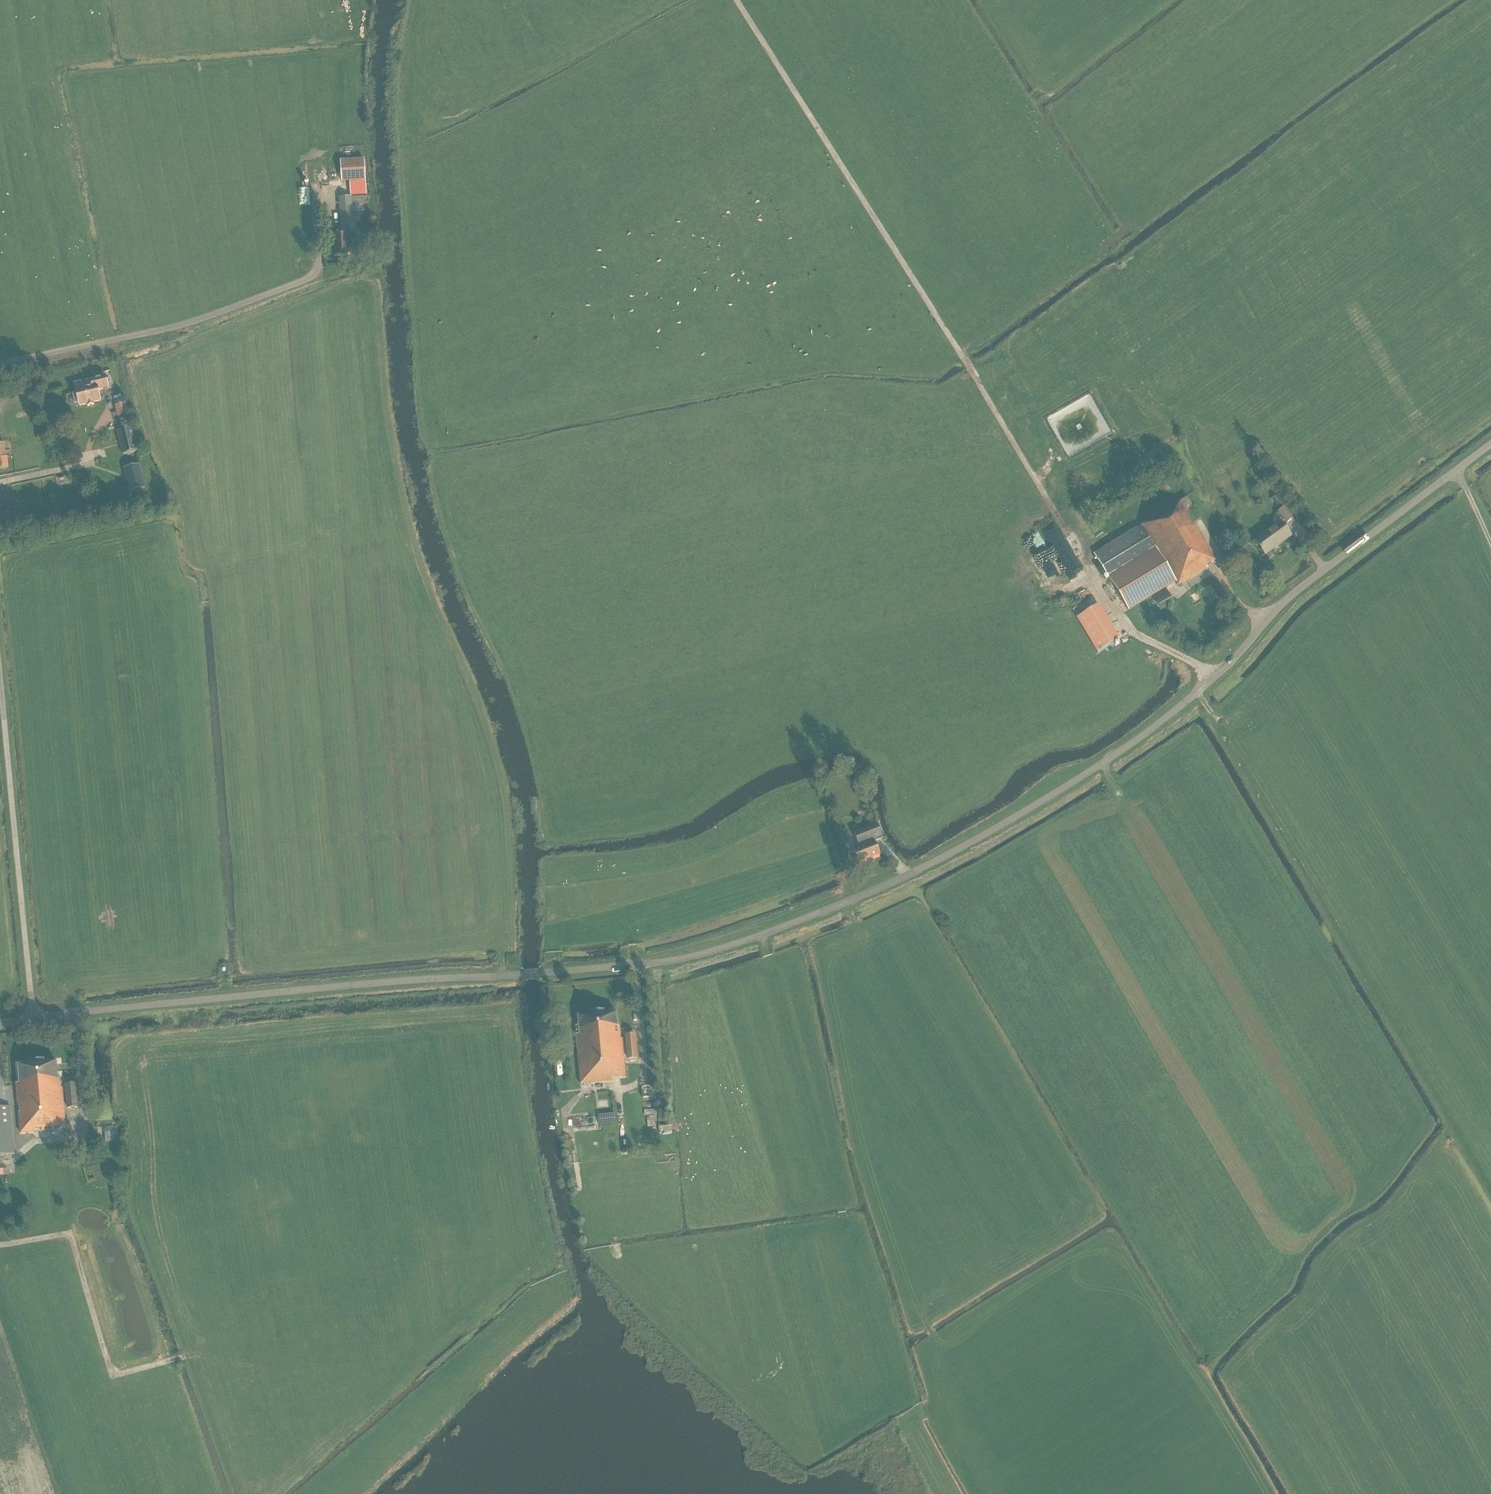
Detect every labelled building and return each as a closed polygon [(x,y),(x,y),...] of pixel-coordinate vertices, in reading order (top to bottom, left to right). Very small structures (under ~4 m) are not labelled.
[(366,178),(365,156),(341,157),(341,179),(366,178)] [(320,177),(321,162),(310,162),(309,176),(320,177)] [(369,196),(352,197),(339,198),(341,226),(354,225),(353,222),(361,221),(360,212),(370,212),(369,196)] [(351,255),(350,233),(332,234),(334,257),(351,255)] [(109,388),(106,375),(73,383),(76,393),(72,393),(74,404),(78,403),(79,406),(87,404),(88,406),(94,404),(94,402),(101,400),(98,390),(109,388)] [(127,414),(124,403),(114,405),(117,417),(127,414)] [(132,421),(120,423),(122,430),(133,427),(132,421)] [(125,442),(121,442),(124,453),(127,453),(138,451),(133,428),(122,431),(120,432),(121,436),(123,435),(125,442)] [(145,490),(140,468),(126,471),(131,493),(145,490)] [(1206,566),(1217,559),(1194,523),(1200,519),(1187,497),(1094,554),(1128,610),(1175,581),(1178,585),(1207,568),(1206,566)] [(1293,519),(1284,507),(1278,512),(1286,524),(1293,519)] [(10,512),(0,513),(0,518),(0,523),(11,522),(10,512)] [(1266,554),(1291,536),(1281,522),(1255,540),(1261,548),(1260,549),(1262,550),(1266,554)] [(1066,580),(1064,567),(1040,571),(1042,583),(1066,580)] [(1161,611),(1174,602),(1166,589),(1153,597),(1156,602),(1151,605),(1156,613),(1161,611)] [(1198,592),(1191,594),(1194,602),(1201,600),(1198,592)] [(1098,605),(1078,618),(1099,653),(1119,640),(1098,605)] [(877,824),(874,826),(855,833),(860,847),(853,850),(858,863),(880,855),(874,839),(882,836),(877,824)] [(614,1079),(626,1078),(622,1039),(620,1039),(619,1027),(618,1027),(616,1012),(604,1014),(604,1013),(591,1014),(591,1015),(578,1016),(580,1034),(576,1034),(581,1084),(584,1084),(584,1086),(586,1086),(586,1084),(614,1081),(614,1079)] [(628,1059),(637,1058),(635,1035),(626,1036),(628,1059)] [(66,1127),(63,1088),(61,1088),(60,1076),(58,1076),(57,1061),(44,1063),(44,1062),(31,1063),(31,1064),(18,1065),(20,1083),(16,1083),(17,1090),(9,1091),(0,1092),(0,1155),(14,1153),(9,1095),(17,1094),(21,1133),(24,1133),(24,1135),(27,1135),(26,1133),(54,1130),(54,1128),(61,1128),(61,1130),(65,1130),(65,1127),(66,1127)] [(562,1061),(556,1062),(559,1077),(565,1076),(562,1061)] [(68,1108),(77,1107),(75,1084),(66,1085),(68,1108)] [(642,1098),(657,1097),(656,1087),(642,1088),(642,1098)] [(607,1100),(599,1102),(601,1109),(608,1107),(607,1100)] [(659,1131),(672,1130),(672,1123),(659,1124),(659,1131)] [(116,1125),(105,1125),(105,1140),(116,1140),(116,1125)]
